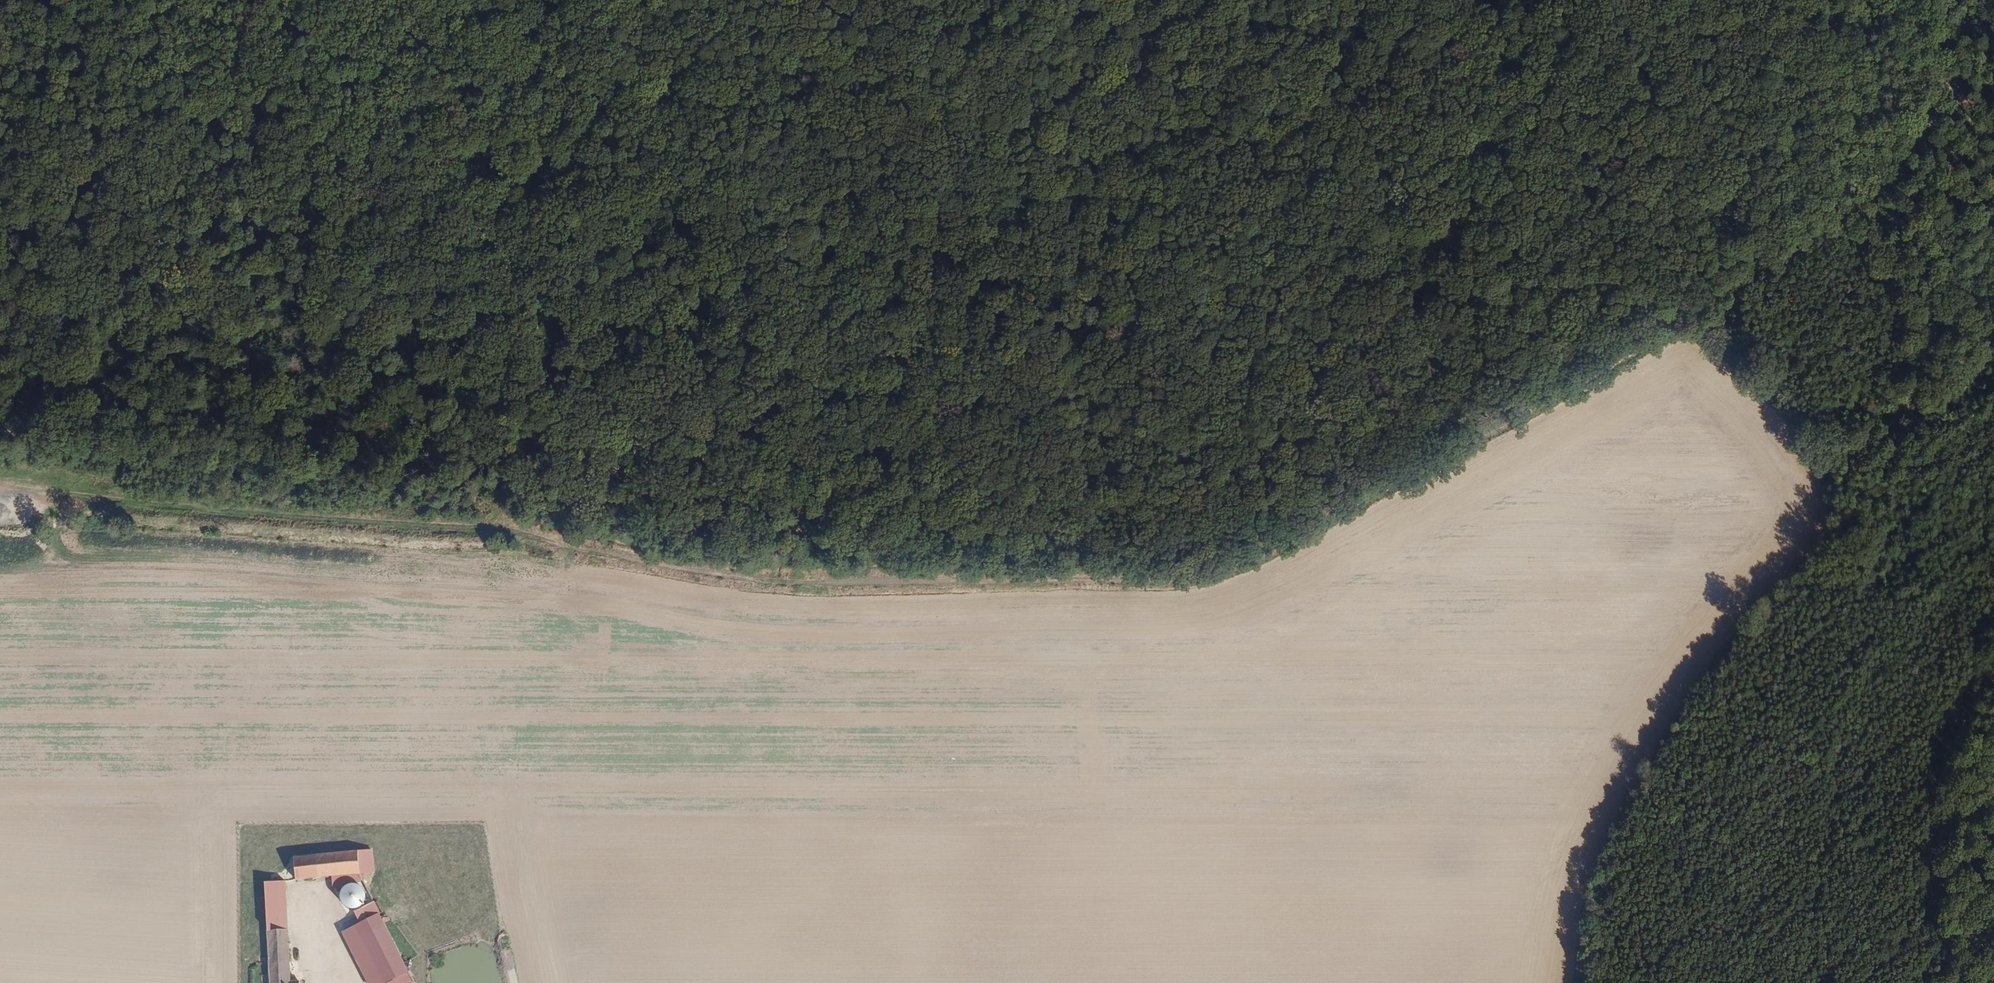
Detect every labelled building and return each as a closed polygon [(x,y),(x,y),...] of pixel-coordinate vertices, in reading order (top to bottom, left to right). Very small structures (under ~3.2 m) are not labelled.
[(376,869),(374,847),(293,853),(296,876),(335,872),(363,871),(376,869)] [(335,884),(364,874),(363,871),(335,872),(335,884)] [(291,928),(287,879),(266,880),(270,929),(291,928)] [(370,892),(369,889),(368,887),(365,884),(360,882),(358,882),(355,882),(352,883),(349,885),(347,887),(345,892),(344,895),(346,900),(347,902),(349,905),(354,907),(357,908),(362,907),(365,906),(366,905),(368,902),(370,900),(371,897),(371,895),(370,892)] [(377,900),(365,906),(357,910),(362,921),(345,929),(371,982),(384,982),(411,970),(377,900)] [(304,980),(301,980),(301,977),(293,977),(291,928),(270,929),(272,982),(304,982),(304,980)]
